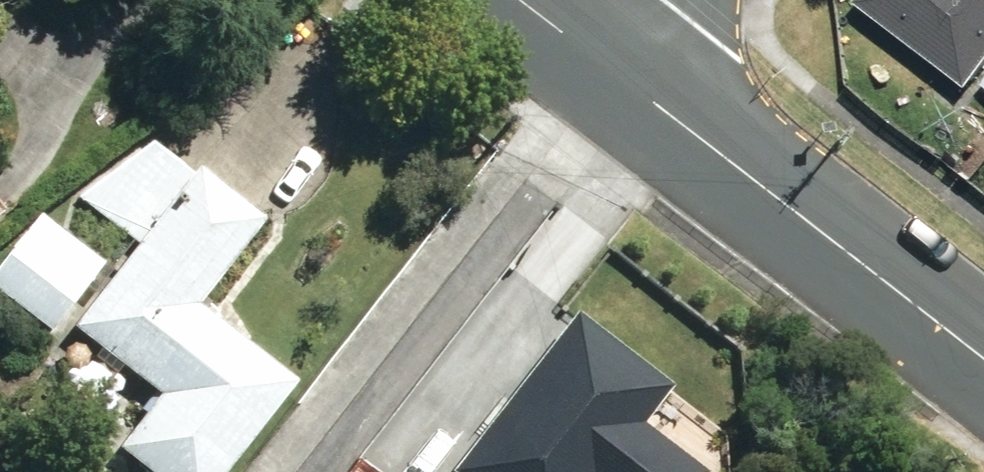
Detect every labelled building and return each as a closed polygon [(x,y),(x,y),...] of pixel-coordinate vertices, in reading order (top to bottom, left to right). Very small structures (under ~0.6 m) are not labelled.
[(959,91),(983,60),(983,0),(852,0),(848,5),(959,91)] [(131,471),(233,471),(292,395),(193,319),(260,236),(148,150),(75,202),(139,252),(72,336),(158,406),(115,460),(131,471)] [(49,342),(102,272),(38,223),(0,271),(0,304),(49,342)] [(641,438),(669,400),(573,324),(459,471),(685,471),(641,438)]
